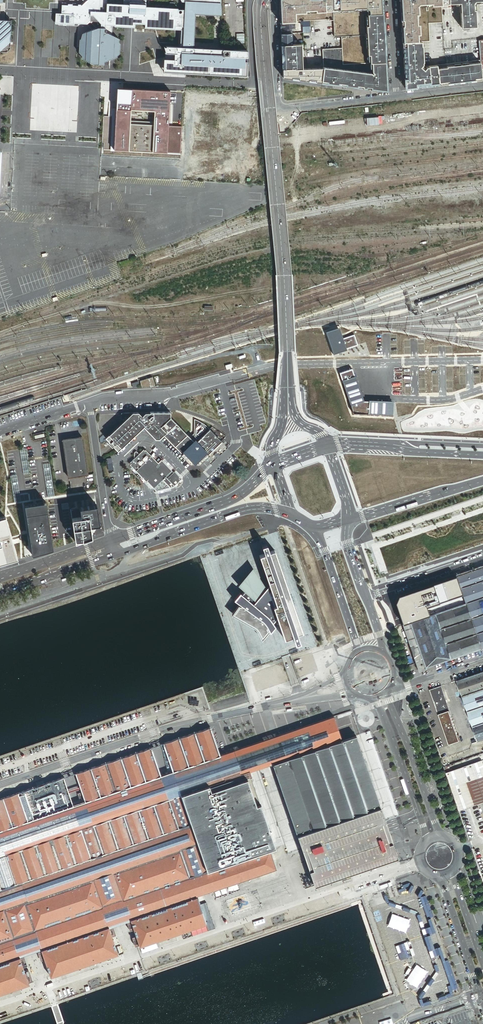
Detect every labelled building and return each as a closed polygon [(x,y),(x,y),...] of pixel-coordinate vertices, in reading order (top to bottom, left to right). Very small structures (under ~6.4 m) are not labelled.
[(181,8),(181,13),(177,13),(177,7),(145,6),(145,0),(123,0),(123,4),(106,3),(106,0),(82,0),(83,1),(84,0),(86,2),(82,6),(81,4),(80,4),(61,3),(60,22),(87,23),(89,26),(92,29),(92,31),(82,33),(80,40),(78,52),(82,58),(93,65),(104,64),(103,62),(119,55),(120,40),(104,32),(105,25),(112,25),(125,26),(125,21),(135,21),(135,23),(145,24),(144,27),(175,28),(181,28),(181,47),(163,46),(165,53),(175,53),(174,60),(165,60),(164,71),(247,75),(247,62),(244,61),(245,58),(247,58),(246,51),(225,49),(194,48),(195,11),(223,13),(223,0),(181,0),(185,0),(184,8),(181,8)] [(332,0),(282,0),(280,3),(281,23),(294,22),(297,21),(298,21),(309,20),(327,20),(327,21),(333,21),(332,0)] [(363,15),(382,14),(382,0),(332,0),(333,21),(334,37),(341,36),(364,35),(363,15)] [(449,0),(401,0),(403,43),(423,42),(429,41),(428,23),(442,23),(441,6),(449,5),(449,4),(449,0)] [(449,4),(460,3),(461,28),(476,27),(475,10),(474,11),(473,2),(482,2),(482,0),(449,0),(449,4)] [(382,14),(363,15),(364,35),(341,36),(342,48),(342,64),(385,62),(382,14)] [(6,51),(6,49),(7,49),(8,49),(8,48),(9,48),(11,20),(0,19),(0,50),(6,51)] [(292,44),(291,33),(281,33),(281,41),(281,44),(292,44)] [(424,67),(423,42),(403,43),(405,88),(439,85),(437,66),(424,67)] [(302,68),(301,43),(292,44),(281,44),(282,58),(282,69),(295,69),(299,68),(302,68)] [(342,48),(322,49),(323,67),(323,69),(321,82),(382,90),(383,89),(385,87),(386,87),(385,62),(342,64),(342,48)] [(482,80),(480,61),(437,66),(439,85),(482,80)] [(323,69),(282,69),(282,79),(321,82),(323,69)] [(172,101),(132,99),(132,103),(130,149),(181,151),(182,138),(170,137),(172,101)] [(345,350),(345,347),(357,344),(354,335),(342,338),(339,328),(325,332),(332,354),(345,350)] [(393,402),(363,401),(353,369),(340,373),(353,414),(393,415),(393,402)] [(142,387),(155,386),(152,376),(140,380),(142,387)] [(161,436),(164,434),(166,432),(161,426),(171,416),(171,412),(164,411),(151,412),(146,412),(146,416),(143,416),(139,412),(122,413),(122,421),(123,422),(121,424),(121,426),(118,426),(108,436),(107,439),(117,449),(120,449),(143,428),(145,428),(155,437),(159,434),(161,436)] [(164,434),(193,465),(198,465),(222,440),(210,428),(196,442),(190,437),(171,416),(161,426),(166,432),(164,434)] [(198,420),(195,419),(195,433),(190,437),(196,442),(210,428),(205,423),(198,420)] [(87,475),(82,437),(79,438),(79,436),(72,437),(72,439),(63,440),(68,478),(87,475)] [(145,449),(140,454),(137,451),(136,451),(135,452),(135,456),(136,457),(130,463),(131,464),(130,464),(146,481),(147,481),(154,488),(168,474),(172,470),(162,459),(159,462),(146,449),(145,450),(145,449)] [(182,478),(175,471),(174,472),(172,470),(168,474),(169,476),(168,478),(175,485),(182,478)] [(32,556),(51,551),(43,504),(25,506),(32,556)] [(72,512),(73,520),(87,518),(89,529),(96,528),(93,508),(72,512)] [(73,520),(70,521),(74,542),(90,539),(89,529),(87,518),(73,520)] [(0,521),(0,565),(14,561),(3,520),(0,521)] [(275,626),(273,621),(278,616),(285,638),(293,636),(295,644),(300,642),(297,634),(302,633),(295,609),(297,608),(295,601),(292,602),(275,550),(269,552),(267,544),(262,546),(265,554),(259,555),(266,575),(270,585),(265,589),(262,584),(260,580),(253,569),(239,586),(245,591),(242,594),(240,592),(234,600),(241,605),(240,607),(238,605),(232,614),(254,627),(257,628),(258,631),(262,638),(268,631),(267,628),(268,627),(270,632),(275,626)] [(456,576),(460,588),(482,580),(482,567),(456,576)] [(456,576),(426,586),(435,613),(465,603),(460,588),(456,576)] [(460,588),(465,603),(482,597),(482,580),(460,588)] [(435,613),(426,586),(397,595),(395,600),(403,624),(435,613)] [(465,603),(470,618),(482,614),(482,597),(465,603)] [(465,603),(435,613),(440,628),(470,618),(465,603)] [(420,669),(424,668),(451,659),(445,643),(440,628),(435,613),(403,624),(408,640),(410,639),(420,669)] [(470,618),(476,633),(482,631),(482,614),(470,618)] [(476,633),(470,618),(440,628),(445,643),(476,633)] [(476,633),(445,643),(451,659),(481,649),(476,633)] [(457,681),(463,696),(482,689),(482,672),(457,681)] [(442,687),(431,690),(439,715),(442,714),(441,709),(449,707),(442,687)] [(463,696),(468,711),(482,706),(482,689),(463,696)] [(197,692),(191,694),(194,702),(200,701),(197,692)] [(468,711),(473,726),(482,723),(482,706),(468,711)] [(450,711),(442,714),(439,715),(449,745),(460,741),(450,711)] [(214,891),(239,882),(260,875),(268,872),(277,869),(270,849),(276,847),(250,771),(272,764),(297,835),(305,860),(314,886),(356,872),(398,858),(395,848),(388,830),(387,827),(385,820),(380,807),(356,735),(342,740),(335,716),(233,751),(230,752),(220,755),(210,728),(196,733),(187,736),(163,744),(168,757),(173,771),(166,774),(157,776),(148,749),(119,759),(75,774),(83,802),(78,804),(71,806),(62,779),(0,800),(0,995),(8,992),(19,989),(29,985),(21,959),(31,954),(42,950),(51,977),(117,955),(109,928),(120,924),(131,920),(134,931),(140,947),(154,942),(169,936),(175,935),(183,932),(206,924),(197,897),(206,893),(214,891)] [(473,726),(477,737),(478,742),(482,740),(482,723),(473,726)] [(446,773),(459,812),(482,804),(482,760),(446,773)]
